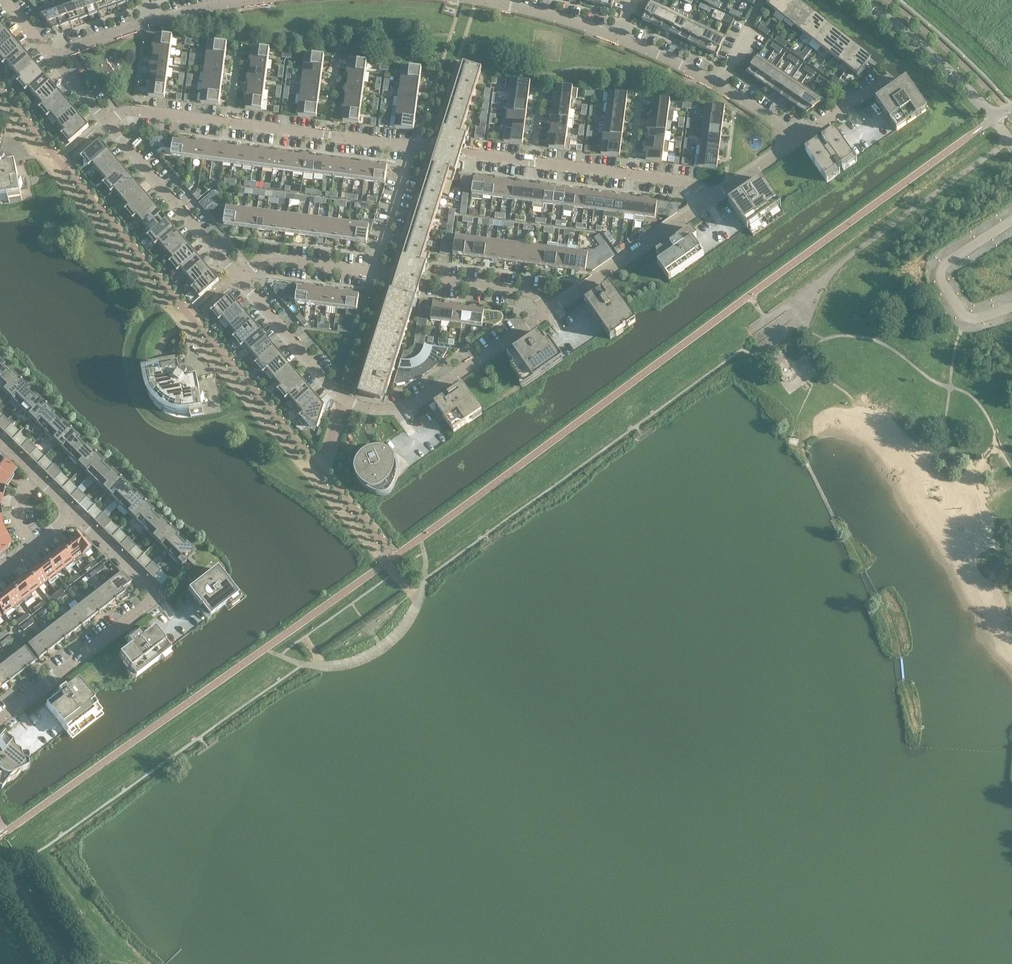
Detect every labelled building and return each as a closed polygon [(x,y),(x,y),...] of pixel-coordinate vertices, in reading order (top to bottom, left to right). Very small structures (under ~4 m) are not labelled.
[(80,19),(90,16),(84,0),(75,0),(73,1),(80,19)] [(90,16),(99,12),(95,0),(84,0),(90,16)] [(99,12),(109,9),(106,0),(95,0),(99,12)] [(109,9),(118,5),(117,0),(106,0),(109,9)] [(786,0),(771,0),(767,5),(776,13),(786,0)] [(790,0),(786,0),(776,13),(785,20),(797,5),(790,0)] [(64,4),(70,22),(80,19),(73,1),(64,4)] [(653,24),(661,7),(651,2),(643,20),(653,24)] [(54,8),(61,26),(70,22),(64,4),(54,8)] [(794,27),(806,12),(797,5),(785,20),(794,27)] [(662,29),(670,11),(661,7),(653,24),(662,29)] [(670,11),(662,29),(671,33),(679,15),(682,11),(672,7),(670,11)] [(39,13),(53,29),(61,26),(54,8),(39,13)] [(679,15),(671,33),(680,37),(689,20),(691,15),(682,11),(679,15)] [(721,22),(722,21),(725,15),(716,11),(712,18),(721,22)] [(815,19),(806,12),(794,27),(803,34),(815,19)] [(725,15),(722,21),(732,25),(735,19),(725,15)] [(812,41),(824,26),(815,19),(803,34),(812,41)] [(690,42),(698,24),(689,20),(680,37),(690,42)] [(698,24),(690,42),(699,46),(707,29),(698,24)] [(821,48),(833,33),(824,26),(812,41),(821,48)] [(707,29),(699,46),(708,51),(716,33),(707,29)] [(15,40),(8,31),(0,38),(0,53),(15,40)] [(716,33),(708,51),(718,55),(726,38),(716,33)] [(842,40),(833,33),(821,48),(830,55),(842,40)] [(153,45),(171,48),(173,37),(157,35),(156,40),(153,43),(153,45)] [(22,49),(15,40),(0,53),(0,56),(5,63),(4,64),(22,49)] [(839,62),(851,47),(842,40),(830,55),(839,62)] [(207,52),(226,54),(227,52),(224,49),(225,44),(209,42),(207,52)] [(154,56),(170,58),(171,48),(153,45),(152,47),(155,51),(154,56)] [(802,53),(799,58),(804,61),(807,57),(813,50),(808,46),(802,54),(802,53)] [(250,58),(269,60),(270,49),(254,47),(253,53),(250,55),(250,58)] [(860,54),(851,47),(839,62),(848,69),(860,54)] [(13,72),(30,58),(22,49),(4,64),(4,65),(7,62),(14,71),(12,72),(13,72)] [(207,52),(206,62),(222,64),(223,59),(226,57),(226,54),(207,52)] [(305,65),(323,67),(324,65),(322,61),(322,56),(306,54),(305,65)] [(860,54),(848,69),(858,76),(868,69),(865,67),(869,61),(860,54)] [(150,65),(169,68),(170,58),(154,56),(153,60),(150,63),(150,65)] [(758,56),(748,71),(747,72),(756,78),(767,62),(758,56)] [(19,82),(37,66),(30,58),(13,72),(14,71),(21,79),(19,82)] [(251,68),(268,70),(269,60),(250,58),(250,60),(252,63),(251,68)] [(367,62),(351,60),(350,65),(347,68),(347,70),(366,73),(367,62)] [(222,69),(222,64),(206,62),(205,72),(224,75),(224,72),(222,69)] [(465,124),(479,77),(482,69),(474,66),(474,65),(464,62),(463,64),(446,118),(465,124)] [(756,78),(765,84),(776,68),(767,62),(756,78)] [(151,76),(168,78),(169,68),(150,65),(150,68),(152,71),(151,76)] [(305,65),(303,75),(320,77),(320,72),(323,69),(323,67),(305,65)] [(26,91),(45,75),(37,66),(19,82),(21,81),(28,89),(26,90),(26,91)] [(402,77),(421,80),(421,77),(419,74),(419,69),(405,67),(403,66),(402,77)] [(248,78),(266,80),(268,70),(251,68),(251,73),(248,76),(248,78)] [(776,68),(765,84),(773,90),(784,74),(776,68)] [(366,73),(347,70),(347,72),(349,76),(348,81),(365,83),(366,73)] [(204,82),(220,85),(220,80),(223,77),(224,75),(205,72),(204,82)] [(773,90),(781,96),(792,80),(784,74),(773,90)] [(35,98),(52,84),(45,75),(26,91),(27,91),(29,89),(36,97),(35,98)] [(302,85),(321,87),(321,85),(319,82),(320,77),(303,75),(302,85)] [(148,86),(166,88),(168,78),(151,76),(151,81),(148,83),(148,86)] [(402,77),(400,87),(417,89),(417,84),(420,82),(421,80),(402,77)] [(249,88),(265,90),(266,80),(248,78),(247,80),(249,83),(249,88)] [(531,83),(528,82),(507,80),(505,90),(510,91),(529,93),(531,83)] [(792,80),(781,96),(790,101),(801,85),(792,80)] [(906,80),(901,84),(876,101),(897,132),(927,111),(906,80)] [(365,83),(348,81),(348,85),(345,88),(344,90),(363,93),(365,83)] [(204,82),(202,93),(221,95),(221,93),(219,89),(220,85),(204,82)] [(841,90),(829,82),(825,87),(837,95),(841,90)] [(41,108),(59,92),(52,84),(35,98),(35,99),(36,97),(43,105),(41,108)] [(302,85),(301,95),(317,97),(318,92),(321,89),(321,87),(302,85)] [(790,101),(798,107),(809,91),(801,85),(790,101)] [(149,97),(165,99),(166,88),(148,86),(147,88),(149,91),(149,97)] [(572,99),(571,99),(576,100),(578,89),(557,86),(556,92),(553,94),(553,96),(572,99)] [(399,97),(418,100),(418,98),(416,94),(417,89),(400,87),(399,97)] [(245,98),(264,101),(265,90),(249,88),(248,93),(245,96),(245,98)] [(363,93),(344,90),(344,93),(346,96),(346,101),(362,103),(363,93)] [(529,93),(510,91),(509,101),(528,104),(529,93)] [(809,91),(798,107),(808,113),(825,102),(809,91)] [(48,117),(67,101),(59,92),(41,108),(43,107),(50,115),(48,117)] [(201,103),(217,105),(218,100),(221,97),(221,95),(202,93),(201,103)] [(604,103),(608,104),(626,106),(627,104),(625,100),(625,95),(605,93),(604,103)] [(301,95),(300,105),(318,107),(319,105),(316,102),(317,97),(301,95)] [(570,109),(571,99),(572,99),(553,96),(553,99),(555,102),(554,107),(570,109)] [(398,108),(414,110),(415,105),(418,102),(418,100),(399,97),(398,108)] [(246,109),(262,111),(264,101),(245,98),(245,100),(247,104),(246,109)] [(670,101),(663,100),(654,99),(654,104),(651,107),(650,109),(669,111),(670,101)] [(57,124),(74,110),(67,101),(48,117),(49,117),(51,115),(58,123),(57,124)] [(342,108),(342,111),(361,113),(362,103),(346,101),(345,106),(342,108)] [(528,104),(509,101),(508,111),(527,114),(528,104)] [(606,114),(623,116),(623,111),(626,108),(626,106),(608,104),(606,114)] [(298,116),(314,118),(315,112),(318,110),(318,107),(300,105),(298,116)] [(705,116),(724,119),(724,116),(722,113),(723,108),(706,105),(705,116)] [(550,117),(569,119),(570,109),(554,107),(553,112),(551,114),(550,117)] [(398,108),(397,118),(415,120),(416,118),(414,114),(414,110),(398,108)] [(650,109),(650,111),(652,115),(652,119),(668,122),(673,122),(674,112),(669,111),(650,109)] [(63,134),(81,119),(74,110),(57,124),(57,125),(59,123),(65,131),(63,134)] [(361,113),(342,111),(342,113),(344,116),(343,122),(359,124),(361,113)] [(527,114),(508,111),(506,121),(525,124),(527,114)] [(601,123),(624,126),(624,124),(622,121),(623,116),(606,114),(602,113),(601,123)] [(704,126),(720,128),(721,124),(724,121),(724,119),(705,116),(704,126)] [(552,122),(551,127),(568,129),(569,119),(550,117),(550,119),(552,122)] [(395,128),(411,130),(412,125),(415,122),(415,120),(397,118),(395,128)] [(446,118),(440,137),(437,146),(460,153),(462,154),(462,153),(471,125),(470,125),(465,124),(446,118)] [(71,143),(89,128),(81,119),(63,134),(65,133),(72,141),(70,143),(71,143)] [(668,122),(652,119),(651,124),(648,127),(648,129),(666,132),(668,122)] [(525,124),(506,121),(505,132),(524,134),(525,124)] [(599,133),(604,134),(620,136),(621,131),(624,129),(624,126),(601,123),(601,124),(599,133)] [(702,136),(721,139),(722,136),(719,133),(720,128),(704,126),(702,136)] [(548,135),(548,137),(566,139),(568,129),(551,127),(551,132),(548,135)] [(666,132),(648,129),(647,132),(650,135),(649,140),(665,142),(665,141),(666,132)] [(857,162),(855,160),(834,130),(822,139),(829,149),(825,152),(818,141),(805,150),(828,183),(840,174),(837,170),(842,167),(844,171),(857,162)] [(524,134),(505,132),(504,142),(523,145),(524,134)] [(602,144),(621,147),(622,144),(619,141),(620,136),(604,134),(602,144)] [(97,135),(78,150),(82,155),(101,140),(97,135)] [(701,147),(717,149),(718,144),(721,141),(721,139),(702,136),(701,147)] [(549,148),(570,151),(571,139),(566,139),(548,137),(547,139),(550,143),(549,148)] [(171,157),(182,158),(184,139),(182,139),(179,141),(174,141),(174,140),(157,138),(155,138),(154,139),(153,139),(152,140),(152,141),(151,142),(151,143),(151,144),(151,145),(151,146),(152,147),(159,155),(160,155),(163,152),(172,154),(171,157)] [(182,158),(192,159),(194,143),(189,143),(187,140),(184,139),(182,158)] [(665,142),(649,140),(648,144),(645,147),(645,149),(664,152),(664,153),(669,153),(670,142),(665,141),(665,142)] [(101,142),(89,152),(82,157),(83,158),(84,156),(91,165),(90,166),(108,151),(101,142)] [(192,159),(202,161),(205,142),(202,142),(199,144),(194,143),(192,159)] [(202,161),(212,162),(214,146),(210,145),(207,142),(205,142),(202,161)] [(212,162),(223,163),(225,144),(223,144),(219,146),(214,146),(212,162)] [(223,163),(233,164),(235,148),(230,148),(227,145),(225,144),(223,163)] [(602,144),(601,155),(617,157),(618,152),(621,149),(621,147),(602,144)] [(436,150),(436,151),(429,174),(447,180),(452,181),(452,182),(453,182),(462,154),(460,153),(437,146),(436,150)] [(233,164),(243,166),(245,147),(243,147),(240,149),(235,148),(233,164)] [(243,166),(253,167),(255,151),(250,150),(247,147),(245,147),(243,166)] [(700,157),(719,159),(719,157),(717,153),(717,149),(701,147),(700,157)] [(260,152),(255,151),(253,167),(263,168),(266,150),(263,149),(260,152)] [(662,163),(664,153),(664,152),(645,149),(645,152),(647,155),(646,161),(662,163)] [(263,168),(273,170),(275,154),(270,153),(268,150),(266,150),(263,168)] [(116,159),(108,151),(90,166),(90,167),(93,164),(100,172),(99,173),(99,174),(116,159)] [(273,170),(283,171),(286,152),(284,152),(280,154),(275,154),(273,170)] [(283,171),(294,172),(296,156),(291,156),(288,153),(286,152),(283,171)] [(31,178),(29,164),(17,166),(17,165),(15,166),(15,163),(14,161),(14,160),(13,160),(12,158),(11,157),(9,156),(8,155),(7,155),(5,154),(4,154),(2,154),(1,154),(0,154),(0,204),(2,204),(5,204),(7,204),(10,204),(35,200),(35,199),(31,178)] [(294,172),(304,174),(306,155),(304,155),(300,157),(296,156),(294,172)] [(304,174),(314,175),(316,159),(311,158),(308,155),(306,155),(304,174)] [(695,167),(696,167),(715,169),(715,164),(718,161),(719,159),(700,157),(696,156),(695,167)] [(314,175),(324,176),(326,158),(324,157),(321,159),(316,159),(314,175)] [(324,176),(334,177),(336,161),(331,161),(329,158),(326,158),(324,176)] [(123,168),(116,159),(99,174),(100,173),(107,181),(104,183),(105,183),(123,168)] [(334,177),(344,179),(347,160),(344,160),(341,162),(336,161),(334,177)] [(344,179),(354,180),(356,164),(352,163),(349,160),(347,160),(344,179)] [(354,180),(365,181),(367,163),(365,162),(361,165),(356,164),(354,180)] [(365,181),(375,183),(377,167),(372,166),(369,163),(367,163),(365,181)] [(382,167),(377,167),(375,183),(385,184),(388,165),(387,165),(385,165),(382,167)] [(131,177),(123,168),(105,183),(105,184),(107,182),(113,191),(112,192),(131,177)] [(429,174),(403,255),(427,263),(430,254),(430,253),(430,254),(425,252),(447,180),(429,174)] [(138,185),(131,177),(112,192),(112,193),(115,190),(122,198),(121,200),(138,185)] [(482,200),(482,197),(485,178),(483,177),(479,180),(474,179),(471,199),(482,200)] [(493,198),(495,181),(490,181),(487,178),(485,178),(482,197),(493,198)] [(728,202),(747,229),(748,230),(748,229),(754,237),(786,215),(781,207),(762,179),(728,202)] [(503,199),(505,180),(503,180),(500,182),(495,181),(493,198),(503,199)] [(513,200),(515,184),(510,183),(507,181),(505,180),(503,199),(513,200)] [(523,202),(525,183),(523,183),(520,185),(515,184),(513,200),(523,202)] [(533,203),(535,187),(530,186),(528,183),(525,183),(523,202),(533,203)] [(127,210),(145,194),(138,185),(121,200),(122,199),(129,207),(126,209),(127,210)] [(543,204),(546,186),(544,185),(540,187),(535,187),(533,203),(532,208),(543,209),(544,204),(543,204)] [(554,206),(556,189),(551,189),(548,186),(546,186),(543,204),(544,204),(554,206)] [(564,207),(566,188),(564,188),(560,190),(556,189),(554,206),(564,207)] [(573,213),(574,208),(576,192),(571,191),(568,188),(566,188),(564,207),(563,212),(573,213)] [(584,210),(586,191),(584,190),(581,193),(576,192),(574,208),(584,210)] [(594,211),(596,195),(591,194),(589,191),(586,191),(584,210),(594,211)] [(193,196),(198,201),(202,197),(198,192),(193,196)] [(232,227),(235,227),(237,208),(216,206),(214,203),(218,200),(218,197),(214,192),(200,204),(217,224),(220,223),(230,224),(232,227)] [(604,212),(607,193),(604,193),(601,195),(596,195),(594,211),(604,212)] [(614,213),(616,197),(612,197),(609,194),(607,193),(604,212),(604,217),(613,218),(614,213)] [(153,203),(145,194),(127,210),(129,209),(136,217),(134,218),(153,203)] [(625,215),(627,196),(625,196),(621,198),(616,197),(614,213),(613,218),(624,220),(625,215)] [(625,215),(634,216),(637,200),(632,199),(629,196),(627,196),(625,215)] [(637,200),(634,216),(645,217),(647,199),(645,198),(642,200),(637,200)] [(647,199),(645,217),(655,219),(656,215),(667,216),(669,219),(676,214),(677,213),(678,212),(678,211),(678,210),(678,209),(678,208),(678,207),(677,206),(676,205),(675,205),(674,204),(652,202),(649,199),(647,199)] [(160,212),(153,203),(134,218),(135,219),(137,216),(144,225),(143,226),(160,212)] [(237,208),(235,227),(237,227),(240,225),(245,226),(247,210),(237,208)] [(253,229),(255,230),(257,211),(247,210),(245,226),(250,226),(253,229)] [(257,211),(255,230),(257,230),(261,228),(265,228),(267,212),(257,211)] [(167,220),(160,212),(143,226),(144,225),(151,233),(149,236),(167,220)] [(277,213),(267,212),(265,228),(270,229),(273,232),(275,232),(277,213)] [(288,215),(277,213),(275,232),(277,233),(281,230),(286,231),(288,215)] [(288,215),(286,231),(291,232),(293,235),(296,235),(298,216),(288,215)] [(308,217),(298,216),(296,235),(298,235),(301,233),(306,234),(308,217)] [(318,219),(308,217),(306,234),(311,234),(314,237),(316,237),(318,219)] [(318,219),(316,237),(318,238),(321,236),(326,236),(328,220),(318,219)] [(156,245),(175,229),(167,220),(149,236),(151,235),(158,243),(156,244),(156,245)] [(338,221),(328,220),(326,236),(331,237),(334,240),(336,240),(338,221)] [(349,223),(338,221),(336,240),(338,240),(342,238),(346,239),(349,223)] [(359,224),(349,223),(346,239),(351,239),(354,242),(356,243),(359,224)] [(369,225),(359,224),(356,243),(359,243),(362,241),(367,241),(369,225)] [(643,229),(646,234),(652,230),(649,226),(643,229)] [(182,238),(175,229),(156,245),(157,245),(159,243),(166,251),(165,252),(182,238)] [(658,264),(669,281),(704,257),(693,240),(697,237),(691,229),(656,253),(662,261),(658,264)] [(464,254),(466,238),(456,236),(453,255),(456,255),(459,253),(464,254)] [(189,247),(182,238),(165,252),(165,253),(167,251),(173,259),(171,262),(189,247)] [(474,258),(476,239),(466,238),(464,254),(469,254),(472,257),(474,258)] [(484,256),(486,240),(476,239),(474,258),(476,258),(479,256),(484,256)] [(494,260),(497,242),(486,240),(484,256),(489,257),(492,260),(494,260)] [(505,259),(507,243),(497,242),(494,260),(496,261),(500,258),(505,259)] [(514,263),(517,244),(507,243),(505,259),(509,260),(512,263),(514,263)] [(547,248),(545,264),(550,265),(553,268),(555,268),(557,249),(558,244),(548,243),(547,248)] [(593,271),(615,256),(606,243),(594,251),(589,250),(586,252),(586,253),(578,252),(575,271),(578,271),(581,269),(592,270),(593,271)] [(525,262),(527,245),(517,244),(514,263),(517,263),(520,261),(525,262)] [(535,266),(537,247),(527,245),(525,262),(530,262),(532,265),(535,266)] [(568,251),(566,267),(570,267),(573,270),(575,271),(578,252),(578,247),(568,246),(568,251)] [(623,250),(621,246),(620,246),(615,249),(618,254),(623,250)] [(197,255),(189,247),(171,262),(173,261),(180,269),(178,271),(179,271),(197,255)] [(545,264),(547,248),(537,247),(535,266),(537,266),(540,264),(545,264)] [(566,267),(568,251),(557,249),(555,268),(557,268),(561,266),(566,267)] [(204,264),(197,255),(179,271),(182,269),(188,277),(187,278),(187,279),(204,264)] [(423,278),(427,263),(403,255),(397,274),(401,276),(422,282),(423,278)] [(211,273),(204,264),(187,279),(189,277),(196,286),(193,288),(211,273)] [(219,282),(211,273),(193,288),(195,287),(202,295),(200,297),(201,297),(219,282)] [(401,276),(397,274),(397,275),(392,293),(413,300),(415,300),(415,301),(416,301),(422,282),(401,276)] [(276,294),(282,300),(285,298),(296,299),(296,303),(306,305),(309,286),(306,286),(303,288),(298,287),(280,285),(279,285),(278,285),(277,286),(276,287),(275,288),(275,289),(275,290),(275,291),(275,292),(276,293),(276,294)] [(585,302),(585,303),(611,340),(636,323),(610,285),(585,302)] [(309,286),(306,305),(316,306),(318,290),(313,289),(311,286),(309,286)] [(318,290),(316,306),(326,307),(329,289),(327,288),(323,291),(318,290)] [(329,289),(326,307),(337,309),(339,293),(334,292),(331,289),(329,289)] [(339,293),(337,309),(347,310),(349,291),(347,291),(343,293),(339,293)] [(347,310),(346,315),(357,316),(357,311),(359,295),(354,295),(351,292),(349,291),(347,310)] [(379,333),(400,340),(413,300),(392,293),(379,333)] [(220,320),(239,305),(231,295),(212,311),(213,312),(215,310),(221,319),(220,320)] [(424,348),(424,346),(425,343),(430,302),(420,300),(414,345),(413,348),(411,350),(408,351),(404,351),(401,360),(406,361),(411,361),(415,359),(419,357),(421,355),(422,353),(424,348)] [(441,322),(444,306),(439,305),(436,302),(433,302),(431,321),(441,322)] [(452,323),(454,305),(452,304),(448,306),(444,306),(441,322),(451,323),(452,323)] [(229,328),(246,313),(239,305),(220,320),(220,321),(223,318),(230,326),(229,327),(229,328)] [(462,325),(464,308),(459,308),(456,305),(454,305),(452,323),(451,323),(451,328),(461,329),(462,325)] [(472,326),(474,307),(472,307),(469,309),(464,308),(462,325),(472,326)] [(495,327),(501,322),(502,322),(502,321),(503,321),(503,320),(503,319),(503,318),(503,317),(503,316),(503,315),(502,315),(502,314),(501,314),(501,313),(500,313),(499,313),(479,310),(477,307),(474,307),(472,326),(482,327),(483,323),(493,325),(494,326),(495,327)] [(235,337),(253,322),(246,313),(229,328),(230,327),(237,335),(234,337),(235,337)] [(304,319),(300,322),(304,327),(308,323),(304,319)] [(242,346),(261,331),(253,322),(235,337),(235,338),(237,336),(244,345),(242,346)] [(251,354),(268,339),(261,331),(242,346),(243,347),(245,344),(252,352),(251,354)] [(381,400),(400,340),(379,333),(360,394),(381,400)] [(524,387),(563,361),(549,341),(546,343),(540,333),(507,356),(514,365),(511,367),(524,387)] [(268,339),(251,354),(252,353),(259,361),(256,363),(257,364),(275,348),(268,339)] [(422,353),(421,355),(435,367),(436,366),(439,364),(441,361),(443,358),(445,355),(447,352),(449,349),(424,346),(424,348),(422,353)] [(275,348),(257,364),(259,363),(266,371),(264,372),(283,357),(275,348)] [(222,412),(223,412),(216,377),(198,380),(197,380),(196,376),(196,375),(195,373),(194,372),(194,371),(193,370),(191,369),(190,369),(189,368),(188,368),(186,367),(185,367),(184,367),(180,368),(180,367),(179,367),(177,355),(141,361),(142,362),(141,362),(146,387),(146,389),(147,391),(148,394),(149,396),(150,398),(151,400),(153,402),(154,404),(156,406),(157,408),(159,409),(161,411),(163,412),(165,414),(167,415),(170,416),(172,417),(174,417),(177,418),(179,418),(182,419),(184,419),(186,419),(189,418),(191,418),(222,413),(222,412)] [(415,359),(411,361),(416,379),(415,380),(416,381),(419,379),(418,379),(417,380),(416,378),(423,373),(424,375),(423,376),(436,367),(436,366),(435,367),(421,355),(419,357),(415,359)] [(283,357),(264,372),(265,373),(267,370),(274,379),(273,380),(290,366),(283,357)] [(394,384),(397,384),(401,384),(404,383),(408,382),(412,381),(415,380),(416,379),(411,361),(406,361),(401,360),(394,384)] [(290,366),(273,380),(275,379),(281,387),(279,390),(297,374),(290,366)] [(0,378),(0,389),(7,396),(21,382),(20,381),(20,382),(8,370),(0,378)] [(297,374),(279,390),(281,389),(288,397),(286,398),(286,399),(305,383),(297,374)] [(21,382),(7,396),(20,408),(33,395),(21,383),(21,382)] [(305,383),(286,399),(287,399),(290,397),(296,405),(295,406),(312,392),(305,383)] [(463,386),(450,395),(435,405),(454,434),(482,414),(463,386)] [(312,392),(295,406),(295,407),(297,405),(304,413),(301,416),(319,401),(312,392)] [(33,395),(20,408),(32,420),(46,406),(45,406),(44,406),(33,395)] [(318,427),(325,407),(319,401),(301,416),(303,415),(307,420),(312,424),(318,426),(318,427)] [(46,406),(32,420),(44,432),(58,419),(46,407),(46,406)] [(58,419),(44,432),(57,445),(70,431),(70,430),(69,431),(58,419)] [(0,428),(0,429),(4,433),(12,424),(7,420),(0,428)] [(70,431),(57,445),(69,457),(82,443),(70,432),(71,431),(70,431)] [(28,441),(20,449),(24,453),(32,445),(28,441)] [(82,443),(69,457),(82,469),(95,455),(94,455),(82,443)] [(32,445),(24,453),(29,457),(37,449),(32,445)] [(355,470),(355,472),(356,474),(356,475),(357,477),(357,479),(358,480),(359,482),(360,484),(361,485),(363,486),(364,488),(366,490),(367,491),(370,493),(371,493),(374,495),(376,495),(379,496),(381,496),(383,496),(386,496),(387,496),(388,495),(389,494),(390,494),(391,493),(392,492),(393,491),(394,489),(394,488),(395,486),(396,485),(396,483),(397,483),(397,480),(397,478),(398,475),(398,473),(398,471),(397,469),(397,467),(397,465),(396,464),(396,462),(395,459),(394,458),(393,456),(392,455),(390,454),(388,453),(385,451),(386,448),(383,447),(380,447),(379,447),(377,447),(375,447),(371,448),(369,449),(368,449),(366,450),(365,451),(364,452),(363,453),(362,454),(361,455),(360,456),(359,457),(359,458),(358,459),(357,460),(357,461),(356,463),(356,464),(355,466),(355,467),(355,469),(355,470)] [(12,475),(14,472),(9,467),(11,465),(1,455),(0,457),(0,475),(10,482),(14,477),(12,475)] [(90,477),(78,489),(82,493),(94,481),(107,468),(95,456),(96,456),(95,455),(82,469),(90,477)] [(49,477),(57,469),(53,465),(45,473),(49,477)] [(107,468),(94,481),(107,493),(120,480),(119,479),(107,468)] [(57,469),(49,477),(53,481),(61,473),(57,469)] [(0,475),(0,488),(2,489),(4,486),(7,488),(10,482),(0,475)] [(120,480),(107,493),(119,505),(132,492),(120,480),(121,480),(120,480)] [(78,489),(70,497),(74,502),(82,493),(78,489)] [(132,492),(119,505),(131,518),(145,504),(144,503),(144,504),(132,492)] [(86,498),(82,493),(74,502),(78,506),(86,498)] [(145,504),(131,518),(144,530),(157,516),(145,505),(146,504),(145,504)] [(99,526),(107,518),(103,514),(95,522),(99,526)] [(157,516),(144,530),(156,542),(170,528),(169,528),(157,516)] [(107,518),(99,526),(103,530),(111,522),(107,518)] [(170,528),(156,542),(169,554),(182,541),(170,529),(170,528)] [(93,545),(82,534),(81,535),(79,533),(70,540),(83,556),(92,549),(90,548),(93,545)] [(6,555),(4,552),(10,548),(8,544),(10,543),(7,537),(0,541),(0,559),(6,555)] [(124,550),(132,542),(128,538),(120,546),(124,550)] [(83,556),(70,540),(62,547),(75,564),(83,557),(83,556)] [(181,567),(190,558),(195,553),(182,541),(169,554),(181,567)] [(132,542),(124,550),(128,554),(136,546),(132,542)] [(75,564),(62,547),(53,554),(64,568),(66,570),(75,564)] [(64,568),(53,554),(45,560),(56,574),(64,568)] [(45,560),(36,567),(47,581),(50,584),(59,578),(56,574),(45,560)] [(89,565),(92,569),(98,564),(95,561),(89,565)] [(149,575),(157,567),(152,562),(144,571),(149,575)] [(87,573),(92,569),(89,565),(84,569),(87,573)] [(94,571),(97,574),(105,568),(102,565),(94,571)] [(47,581),(36,567),(28,573),(39,588),(47,581)] [(157,567),(149,575),(153,579),(161,571),(157,567)] [(209,619),(223,608),(224,607),(229,612),(246,599),(237,587),(233,590),(217,569),(188,592),(209,619)] [(39,588),(28,573),(19,580),(30,594),(39,588)] [(121,573),(105,585),(117,600),(117,599),(120,596),(121,598),(126,594),(123,589),(131,582),(121,573)] [(72,578),(75,582),(81,578),(78,574),(72,578)] [(70,586),(75,582),(72,578),(67,582),(70,586)] [(30,594),(19,580),(11,587),(23,603),(23,602),(25,604),(33,598),(30,594)] [(82,580),(77,584),(80,588),(82,591),(87,587),(82,580)] [(97,592),(108,606),(115,600),(116,600),(117,600),(105,585),(97,592)] [(23,603),(11,587),(2,593),(13,607),(13,608),(14,609),(23,603)] [(59,596),(56,592),(51,597),(54,601),(54,600),(59,596)] [(97,592),(88,598),(99,613),(100,613),(100,612),(108,606),(97,592)] [(2,593),(0,595),(0,609),(4,614),(13,608),(13,607),(2,593)] [(79,605),(90,619),(98,613),(99,614),(99,613),(88,598),(79,605)] [(38,604),(41,608),(47,604),(44,600),(38,604)] [(33,609),(36,613),(41,608),(38,604),(33,609)] [(79,605),(71,611),(82,626),(83,626),(82,625),(90,619),(79,605)] [(62,618),(73,632),(81,626),(82,627),(82,626),(71,611),(62,618)] [(21,618),(24,621),(30,617),(27,613),(21,618)] [(24,621),(21,618),(16,622),(18,626),(24,621)] [(62,618),(54,625),(65,639),(66,639),(65,638),(73,632),(62,618)] [(45,631),(56,645),(64,639),(65,640),(65,639),(54,625),(45,631)] [(119,656),(131,672),(136,678),(171,651),(154,629),(143,638),(139,634),(137,631),(125,640),(130,648),(119,656)] [(45,631),(37,638),(48,653),(49,652),(48,652),(56,645),(45,631)] [(28,645),(39,659),(47,653),(48,653),(37,638),(28,645)] [(25,647),(16,654),(27,669),(28,669),(27,668),(36,661),(25,647)] [(16,654),(7,661),(18,675),(26,669),(27,670),(27,669),(16,654)] [(0,666),(0,669),(10,682),(11,682),(10,681),(18,675),(7,661),(0,666)] [(1,688),(9,682),(10,683),(10,682),(0,669),(0,687),(1,688)] [(46,706),(65,730),(72,739),(104,715),(77,681),(70,687),(68,685),(52,697),(54,700),(46,706)] [(5,734),(0,739),(0,790),(1,790),(7,784),(15,780),(21,773),(29,769),(28,764),(27,763),(22,761),(20,754),(15,750),(12,744),(8,740),(5,734)]
